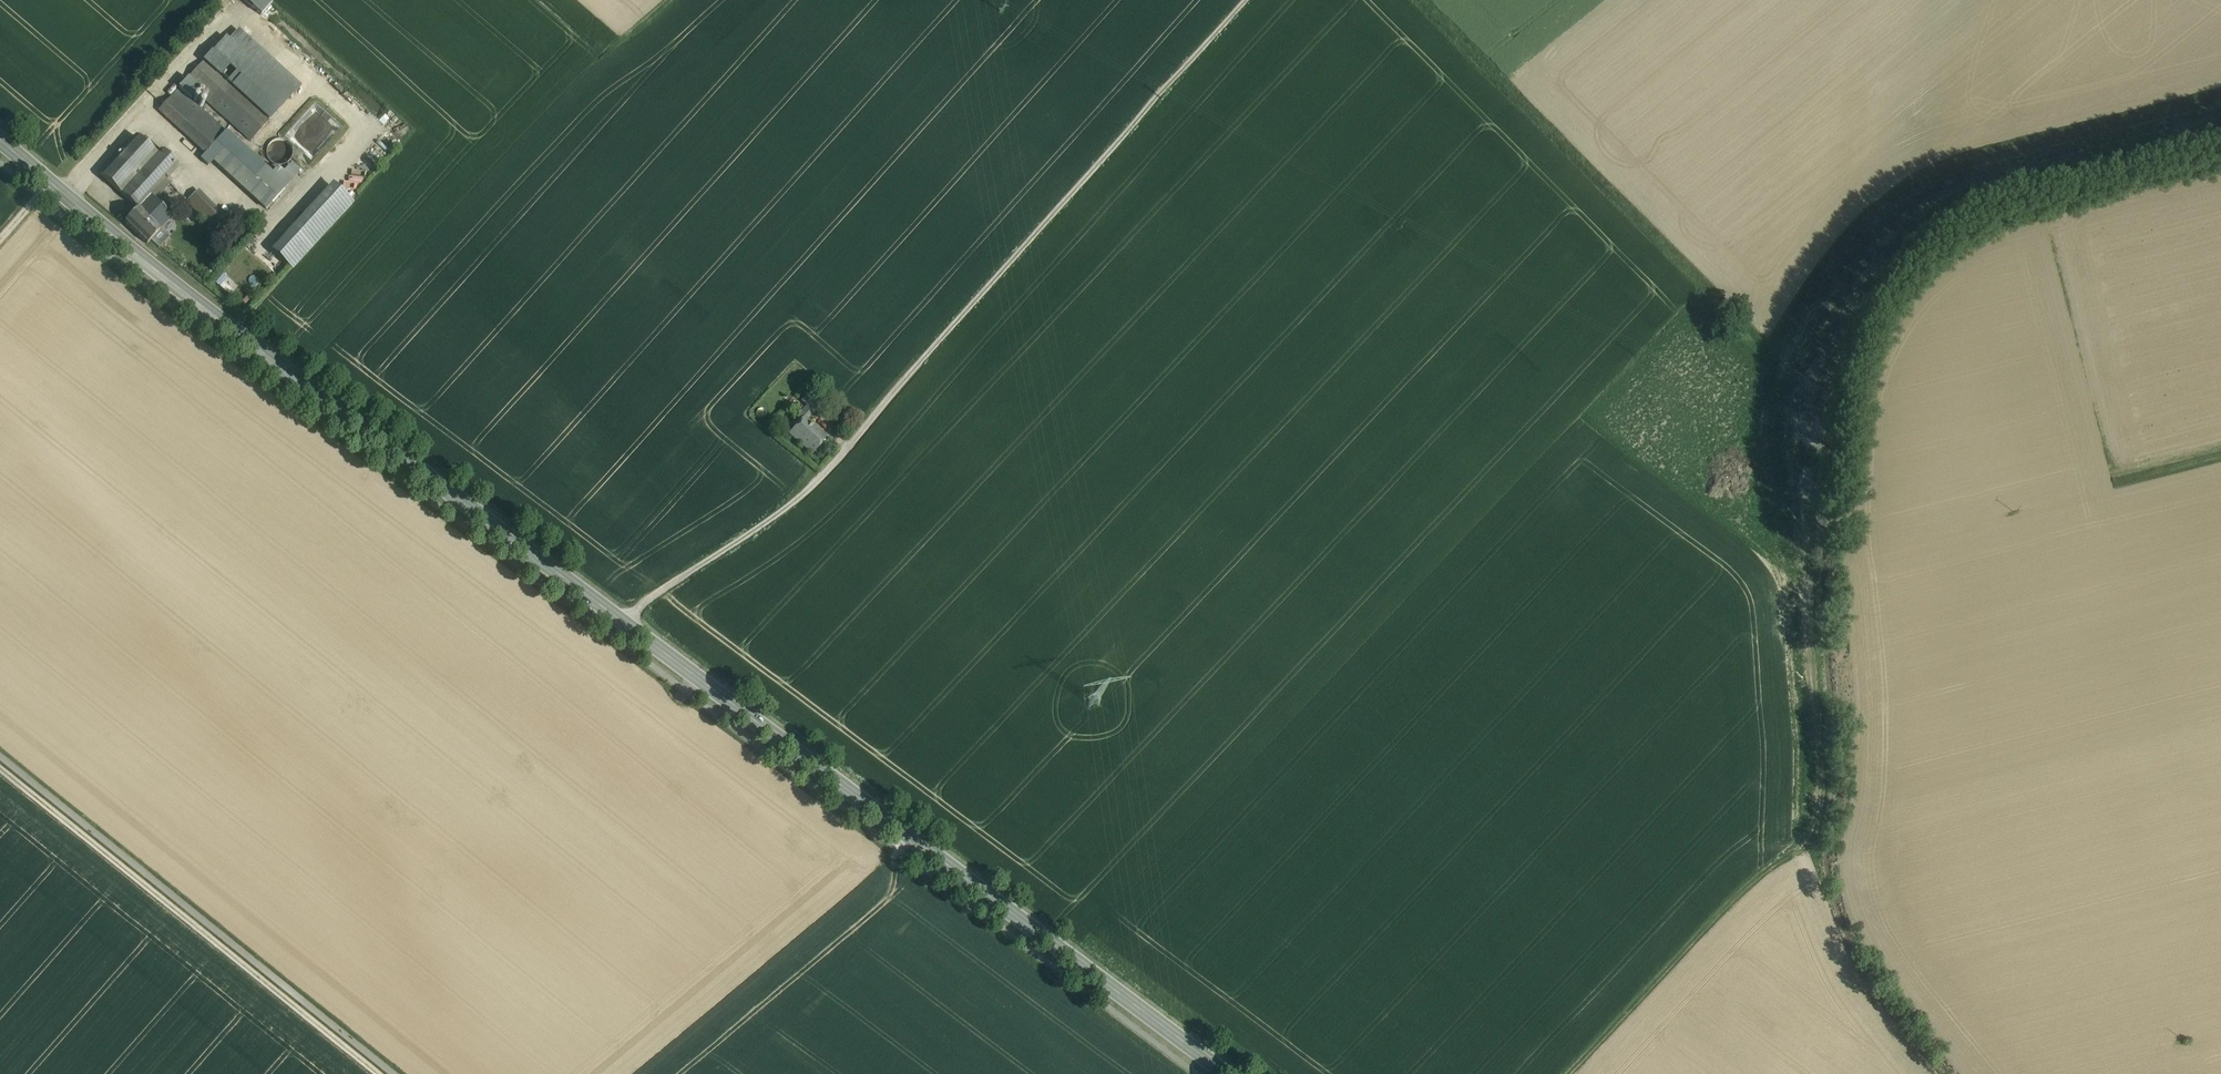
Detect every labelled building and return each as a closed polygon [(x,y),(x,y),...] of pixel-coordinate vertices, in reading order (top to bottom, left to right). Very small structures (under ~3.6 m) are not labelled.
[(269,0),(244,0),(261,16),(273,3),(269,0)] [(300,87),(238,30),(228,41),(225,37),(204,60),(270,120),(300,87)] [(269,121),(203,62),(188,78),(254,138),(269,121)] [(226,132),(179,88),(159,110),(206,153),(226,132)] [(273,175),(229,135),(209,156),(265,208),(285,186),(273,175)] [(156,155),(135,136),(99,175),(137,210),(138,210),(149,197),(154,201),(163,192),(159,188),(179,167),(161,150),(156,155)] [(289,161),(293,152),(289,143),(280,139),(270,143),(267,152),(271,162),(280,165),(289,161)] [(298,173),(290,166),(283,173),(291,180),(298,173)] [(283,173),(279,169),(273,175),(285,186),(291,180),(283,173)] [(352,204),(330,185),(273,249),(293,268),(352,204)] [(199,190),(187,202),(213,227),(224,216),(199,190)] [(149,197),(138,210),(137,210),(125,223),(147,245),(150,242),(161,230),(171,219),(154,201),(149,197)] [(161,230),(150,242),(157,247),(167,236),(161,230)] [(810,393),(803,401),(814,410),(821,403),(810,393)] [(828,438),(805,417),(789,434),(812,455),(828,438)]
